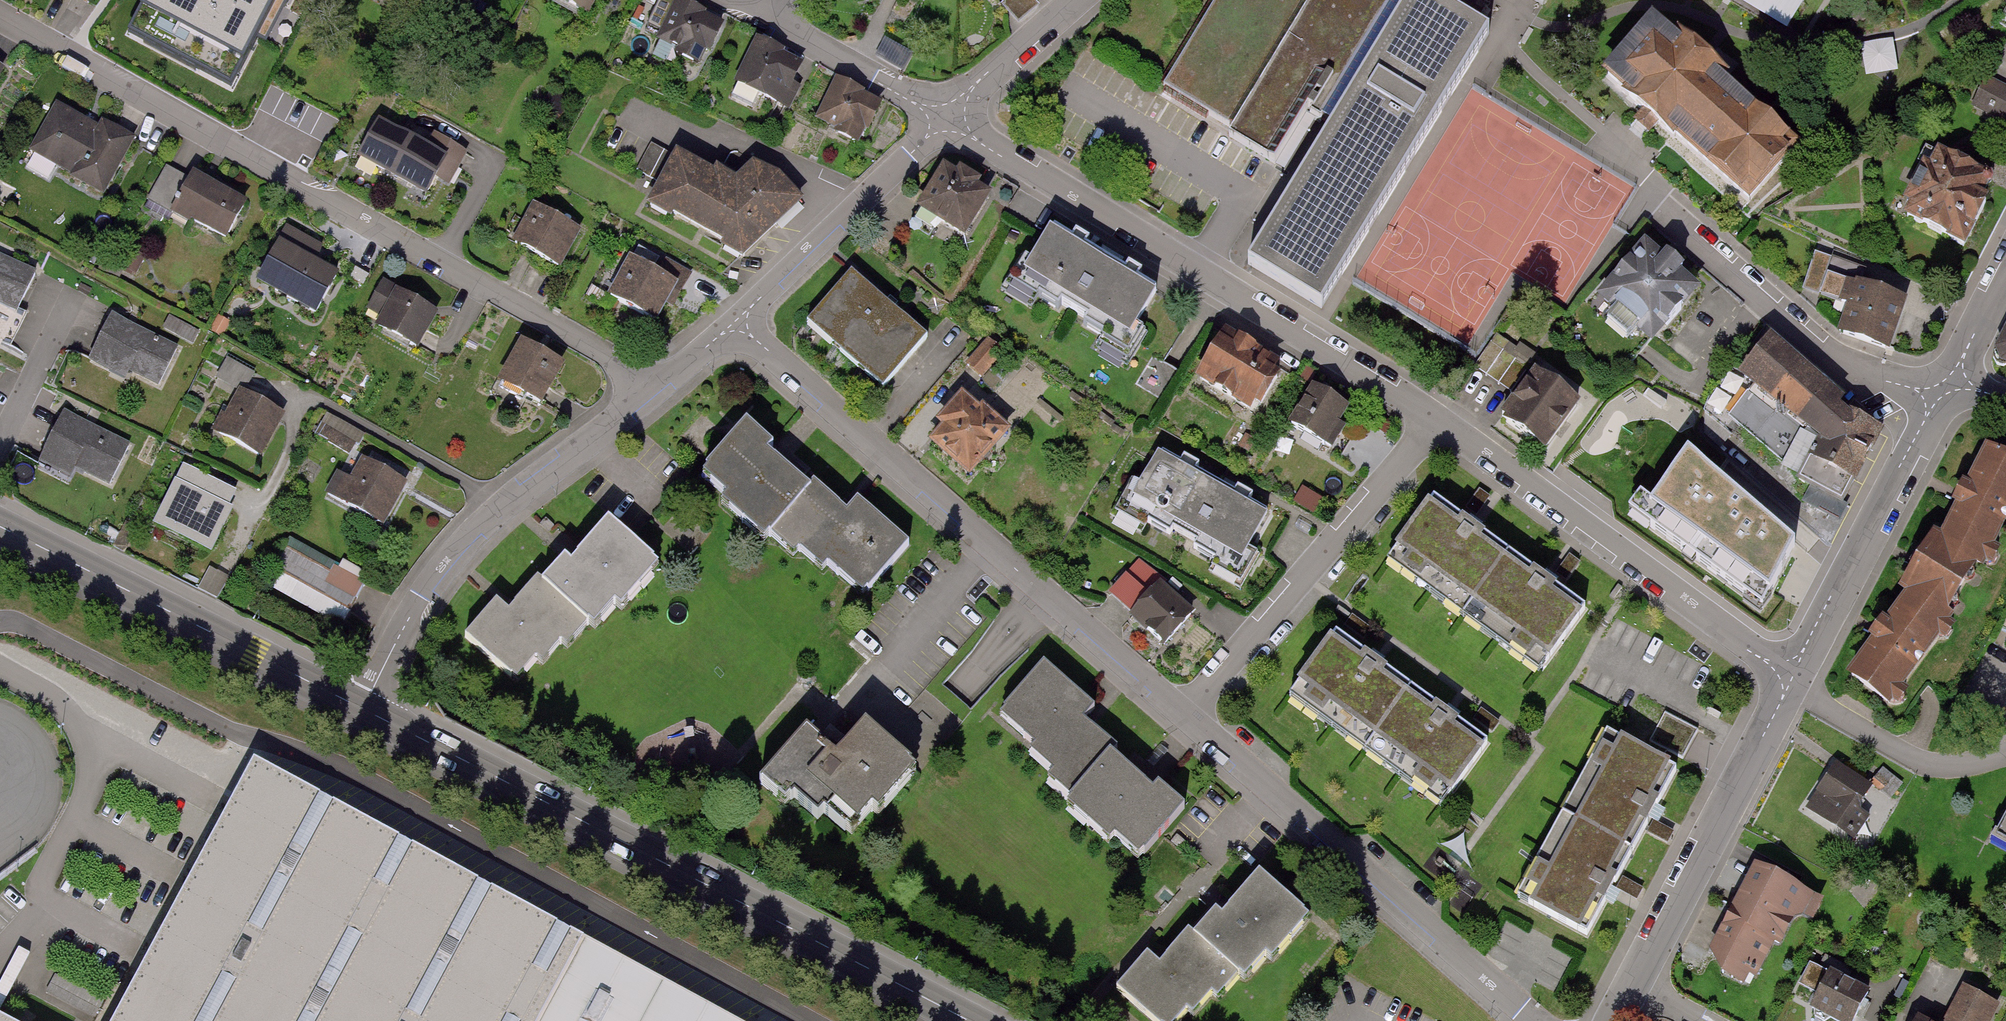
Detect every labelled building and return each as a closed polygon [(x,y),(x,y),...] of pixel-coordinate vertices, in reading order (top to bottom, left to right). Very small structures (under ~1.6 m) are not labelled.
[(128,30),(229,83),(272,0),(144,0),(128,30)] [(598,0),(545,0),(545,1),(586,23),(598,0)] [(1020,25),(1039,8),(1032,0),(1007,0),(1002,4),(1020,25)] [(1277,169),(1310,116),(1329,128),(1338,134),(1251,271),(1322,316),(1346,277),(1470,86),(1495,42),(1429,0),(1414,0),(1407,12),(1401,9),(1395,5),(1398,0),(1220,0),(1166,91),(1235,133),(1231,140),(1277,169)] [(1522,3),(1541,14),(1550,0),(1524,0),(1522,3)] [(702,67),(721,27),(676,6),(657,46),(702,67)] [(1750,209),(1798,153),(1720,86),(1723,82),(1678,43),(1674,47),(1652,28),(1604,84),(1626,103),(1623,107),(1668,146),(1672,142),(1750,209)] [(791,87),(801,68),(755,45),(735,86),(788,112),(799,91),(791,87)] [(1987,83),(1974,108),(2005,124),(2005,92),(1987,83)] [(859,144),(878,105),(836,85),(817,123),(859,144)] [(73,180),(104,197),(134,144),(102,126),(99,131),(57,107),(32,152),(75,176),(73,180)] [(381,125),(360,161),(394,181),(415,145),(381,125)] [(415,145),(394,181),(428,201),(449,165),(415,145)] [(1980,206),(1990,186),(1940,160),(1932,175),(1927,172),(1908,208),(1914,211),(1908,223),(1965,252),(1987,209),(1980,206)] [(650,210),(742,260),(800,206),(778,182),(754,171),(735,187),(716,177),(712,182),(677,163),(650,210)] [(907,223),(956,251),(988,196),(940,168),(907,223)] [(149,204),(227,245),(248,207),(194,179),(192,182),(168,169),(149,204)] [(511,246),(560,272),(580,234),(532,208),(511,246)] [(271,292),(317,318),(338,280),(312,265),(321,249),(288,231),(271,262),(284,270),(271,292)] [(1069,244),(1048,232),(1021,277),(1125,339),(1152,293),(1137,284),(1143,275),(1129,267),(1123,276),(1085,254),(1092,243),(1076,234),(1069,244)] [(1648,346),(1693,293),(1676,279),(1679,275),(1658,257),(1655,261),(1639,248),(1594,301),(1648,346)] [(16,315),(37,275),(0,256),(0,307),(16,315)] [(1842,336),(1887,350),(1902,302),(1858,289),(1863,272),(1815,257),(1804,295),(1851,309),(1842,336)] [(610,301),(658,326),(678,288),(630,263),(610,301)] [(803,325),(881,393),(927,341),(849,273),(803,325)] [(377,331),(419,354),(439,318),(434,315),(436,311),(384,282),(367,312),(383,321),(377,331)] [(130,375),(158,389),(178,350),(114,317),(90,363),(126,382),(130,375)] [(1184,381),(1243,419),(1270,377),(1211,339),(1184,381)] [(502,385),(540,405),(562,366),(524,346),(502,385)] [(1805,504),(1834,518),(1877,432),(1840,413),(1768,353),(1742,388),(1752,395),(1730,424),(1801,483),(1798,488),(1810,494),(1805,504)] [(226,356),(217,379),(248,391),(257,368),(226,356)] [(1492,427),(1537,458),(1572,408),(1527,377),(1492,427)] [(1354,406),(1317,383),(1290,425),(1328,448),(1354,406)] [(218,435),(259,458),(283,416),(241,393),(218,435)] [(996,436),(949,401),(916,445),(962,480),(996,436)] [(74,471),(110,489),(131,447),(65,414),(40,464),(70,478),(74,471)] [(763,532),(792,499),(747,460),(753,453),(727,431),(684,480),(710,502),(704,508),(750,548),(763,532)] [(1795,542),(1688,450),(1652,500),(1640,491),(1628,508),(1763,605),(1795,542)] [(1180,464),(1159,453),(1133,499),(1239,557),(1265,511),(1249,502),(1255,493),(1241,485),(1235,495),(1197,473),(1203,463),(1186,454),(1180,464)] [(1845,686),(1887,712),(1945,628),(1981,566),(2005,516),(2005,463),(1987,454),(1968,492),(1964,490),(1954,510),(1958,511),(1940,545),(1935,542),(1925,559),(1922,557),(1913,571),(1916,572),(1902,595),(1907,598),(1885,629),(1882,627),(1869,645),(1872,647),(1845,686)] [(328,497),(384,528),(408,486),(366,462),(354,483),(340,475),(328,497)] [(155,528),(212,556),(234,513),(229,511),(236,496),(184,470),(155,528)] [(832,517),(800,490),(792,499),(763,532),(808,571),(814,564),(851,596),(893,549),(843,505),(832,517)] [(1470,622),(1515,559),(1438,504),(1393,567),(1470,622)] [(656,568),(606,525),(568,570),(561,564),(539,589),(585,628),(589,632),(613,604),(620,610),(656,568)] [(275,570),(351,613),(371,579),(343,563),(338,571),(290,544),(275,570)] [(1545,675),(1590,612),(1515,559),(1470,622),(1545,675)] [(1098,596),(1155,655),(1192,621),(1134,561),(1098,596)] [(569,647),(585,628),(539,589),(537,587),(512,617),(499,606),(471,639),(520,681),(541,657),(547,663),(565,643),(569,647)] [(1370,754),(1415,691),(1338,636),(1293,699),(1370,754)] [(1052,782),(1074,800),(1109,759),(1117,750),(1085,722),(1095,711),(1046,669),(1004,717),(1040,748),(1035,753),(1059,773),(1052,782)] [(1445,807),(1490,744),(1415,691),(1370,754),(1445,807)] [(1683,759),(1698,730),(1666,713),(1650,742),(1683,759)] [(881,811),(916,770),(868,729),(840,762),(808,734),(766,783),(790,804),(799,792),(825,814),(835,802),(860,824),(875,806),(881,811)] [(1677,769),(1607,731),(1562,813),(1632,851),(1677,769)] [(1152,795),(1109,759),(1074,800),(1067,808),(1109,844),(1115,837),(1140,859),(1182,810),(1158,789),(1152,795)] [(258,764),(115,1020),(725,1020),(258,764)] [(1835,766),(1805,814),(1856,845),(1870,822),(1860,816),(1876,791),(1835,766)] [(1988,835),(2005,846),(2005,802),(1988,835)] [(1517,896),(1587,934),(1632,851),(1562,813),(1517,896)] [(1756,869),(1715,955),(1726,980),(1743,988),(1750,976),(1756,980),(1772,949),(1778,952),(1793,922),(1805,918),(1815,898),(1756,869)] [(1309,916),(1260,875),(1223,921),(1216,915),(1196,939),(1239,975),(1245,980),(1266,955),(1272,960),(1309,916)] [(1239,975),(1196,939),(1191,935),(1164,967),(1151,957),(1123,991),(1159,1020),(1178,1020),(1191,1006),(1200,1013),(1218,991),(1222,995),(1239,975)] [(1800,989),(1817,998),(1809,1015),(1821,1020),(1856,1020),(1869,996),(1810,967),(1800,989)] [(1999,1006),(1965,989),(1949,1020),(1991,1020),(1999,1006)] [(0,1013),(0,1020),(13,1020),(0,1013)]
